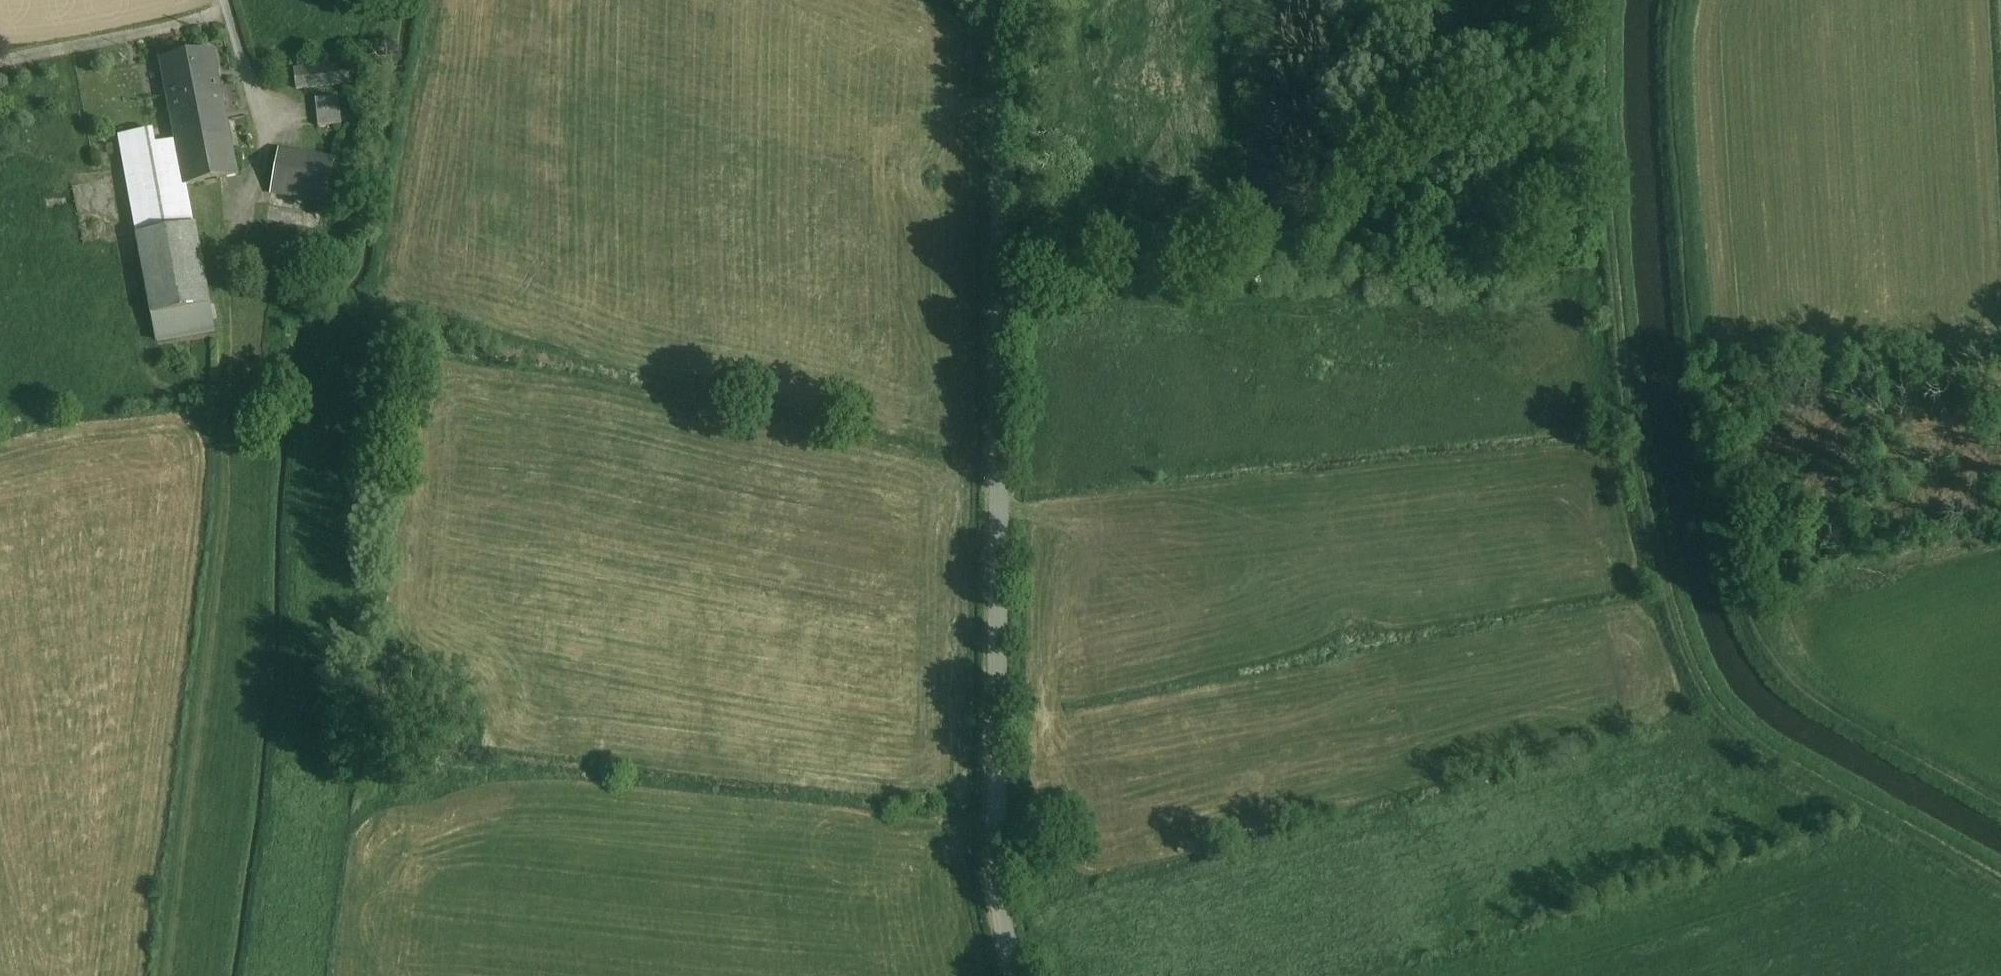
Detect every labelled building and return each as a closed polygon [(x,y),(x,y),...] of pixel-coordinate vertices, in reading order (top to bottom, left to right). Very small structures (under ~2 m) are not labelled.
[(213,46),(160,55),(164,77),(217,68),(213,46)] [(347,61),(292,67),(294,86),(349,80),(347,61)] [(217,68),(164,77),(175,135),(183,181),(184,181),(236,171),(217,68)] [(334,94),(312,96),(315,123),(336,121),(334,94)] [(149,125),(114,131),(132,229),(191,218),(184,181),(183,181),(175,135),(151,139),(149,125)] [(332,156),(276,147),(270,184),(326,193),(332,156)] [(325,199),(269,190),(261,236),(278,239),(317,246),(317,245),(325,201),(325,199)] [(349,205),(325,201),(317,245),(341,249),(349,205)] [(191,218),(132,229),(147,312),(207,301),(192,218),(191,218)] [(278,239),(261,236),(259,252),(276,255),(278,239)] [(207,301),(147,312),(152,337),(211,327),(207,301)]
